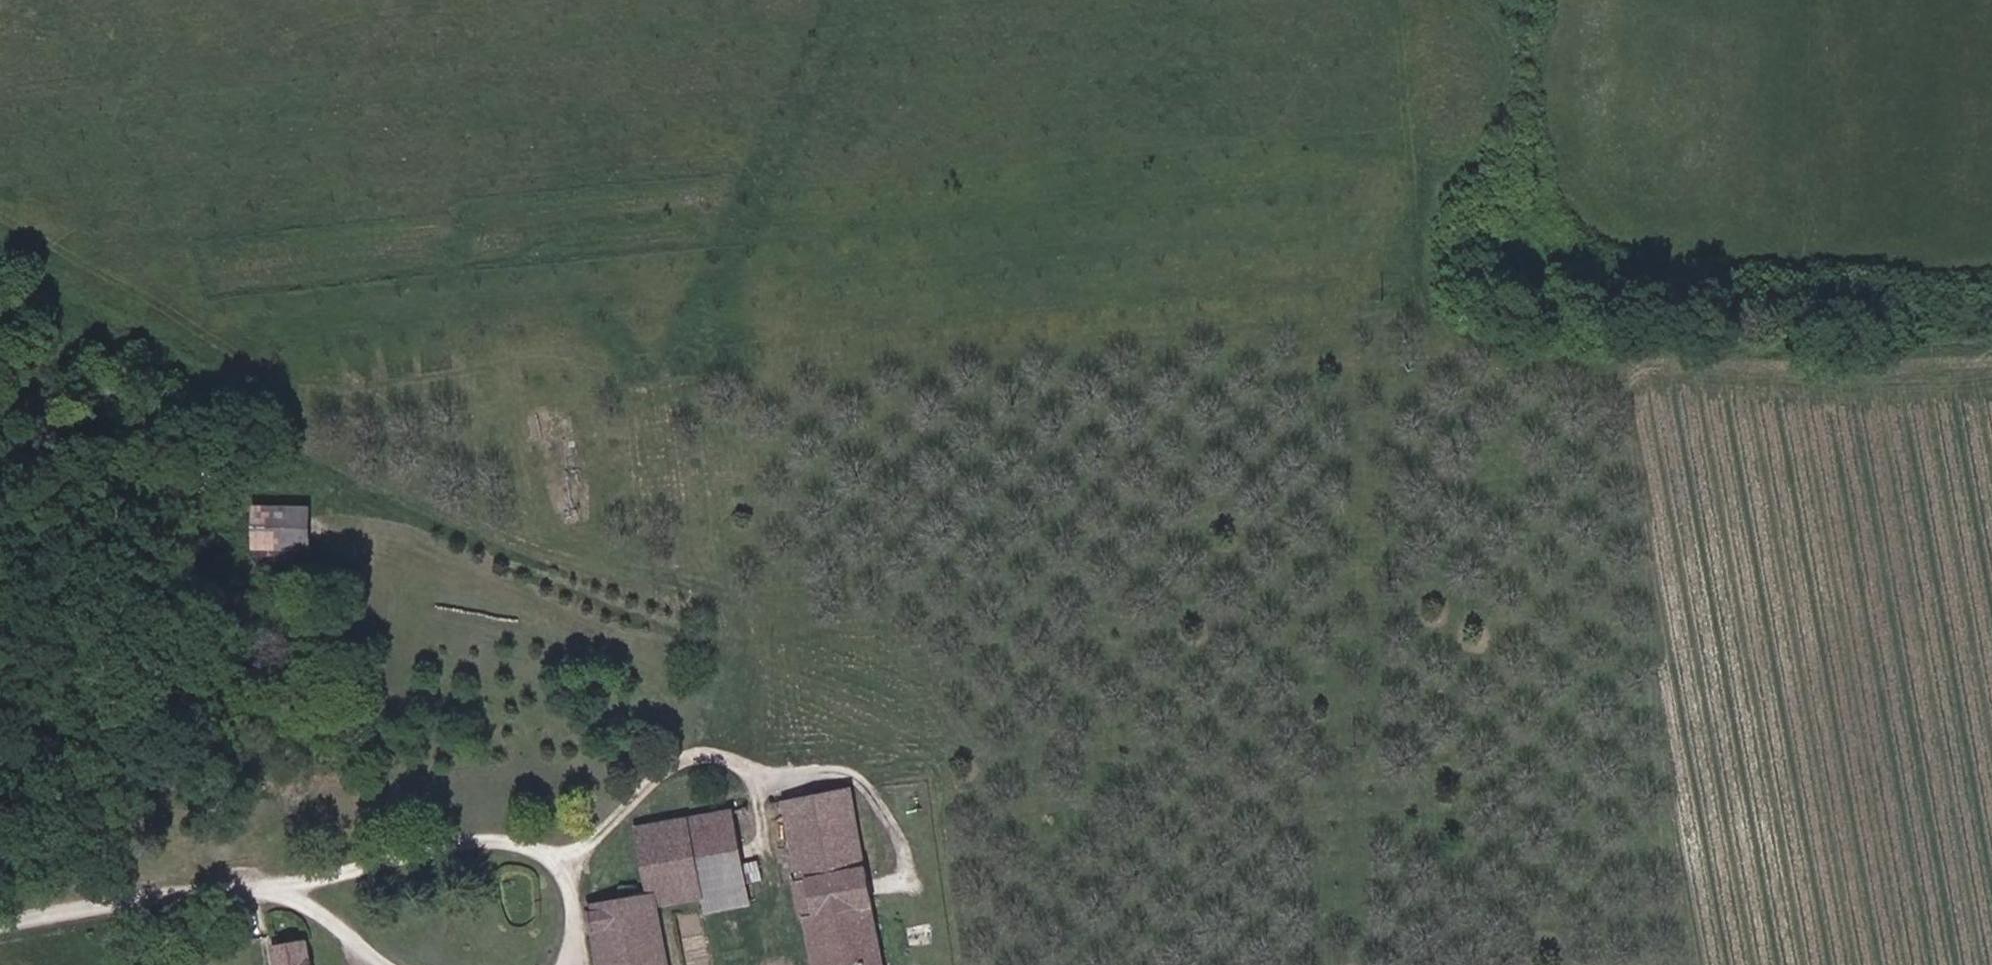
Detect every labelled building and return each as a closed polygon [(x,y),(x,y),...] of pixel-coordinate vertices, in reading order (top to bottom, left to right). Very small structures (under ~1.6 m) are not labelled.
[(280,489),(275,525),(323,533),(327,498),(280,489)] [(318,568),(323,533),(275,525),(269,560),(318,568)] [(876,901),(857,810),(745,835),(771,964),(850,964),(843,938),(824,941),(818,915),(876,901)] [(712,843),(648,857),(664,926),(726,912),(712,843)] [(876,901),(818,915),(824,941),(843,938),(850,964),(890,964),(876,901)] [(664,926),(604,941),(609,964),(673,964),(664,926)]
